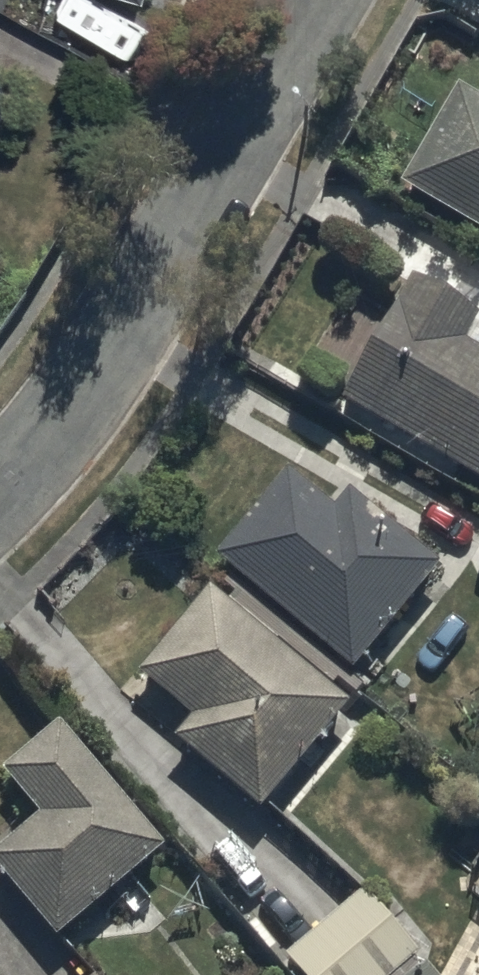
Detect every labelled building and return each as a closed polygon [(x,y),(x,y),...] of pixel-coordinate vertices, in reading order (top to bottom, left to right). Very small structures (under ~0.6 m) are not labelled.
[(452,87),(395,182),(478,231),(478,103),(452,87)] [(332,400),(478,485),(478,354),(456,340),(471,315),(404,277),(332,400)] [(280,467),(206,557),(346,671),(432,566),(339,490),(326,506),(280,467)] [(343,705),(203,587),(132,671),(186,716),(168,738),(254,810),(343,705)] [(52,723),(0,766),(0,775),(33,815),(0,842),(0,878),(49,937),(157,848),(52,723)] [(279,956),(295,974),(426,974),(408,955),(411,951),(357,891),(279,956)]
